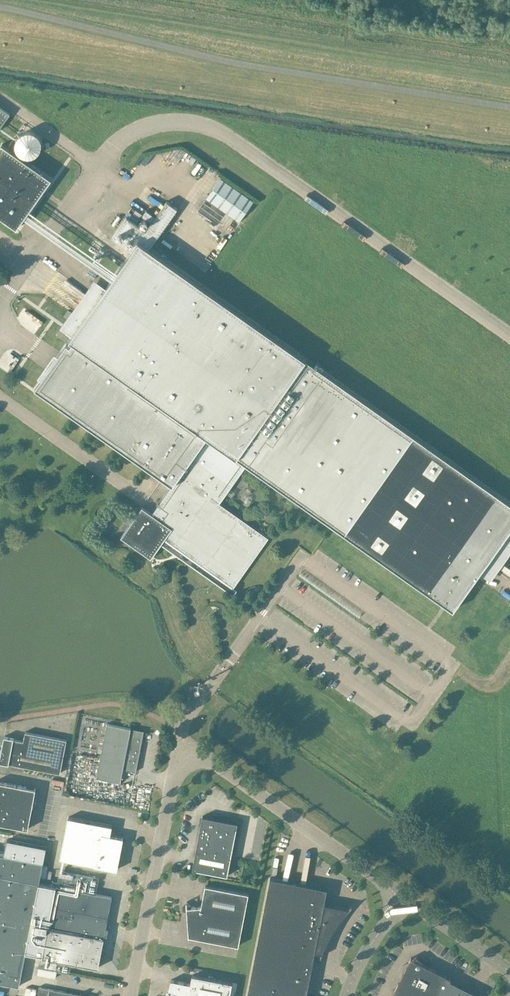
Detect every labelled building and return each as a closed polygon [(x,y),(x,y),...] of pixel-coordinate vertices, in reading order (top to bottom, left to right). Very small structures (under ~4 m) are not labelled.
[(10,113),(0,107),(0,127),(9,114),(10,113)] [(34,155),(37,153),(40,149),(41,145),(41,141),(40,137),(37,133),(33,131),(29,130),(25,131),(21,133),(18,135),(16,139),(15,143),(16,147),(18,151),(21,154),(25,156),(29,156),(34,155)] [(16,228),(25,215),(29,210),(44,189),(51,178),(2,144),(0,146),(0,216),(16,228)] [(221,177),(203,202),(198,210),(218,224),(226,212),(230,215),(239,221),(253,201),(221,177)] [(147,467),(172,485),(152,514),(142,507),(121,537),(131,544),(151,558),(161,543),(164,538),(233,587),(268,537),(249,523),(219,503),(246,464),(276,485),(453,610),(476,577),(479,572),(488,579),(492,573),(497,567),(499,564),(503,558),(507,552),(509,548),(509,502),(306,358),(149,248),(158,236),(177,209),(166,201),(155,216),(147,210),(143,216),(151,222),(146,230),(126,216),(112,237),(131,251),(117,272),(112,278),(105,288),(94,280),(60,328),(71,336),(69,339),(73,341),(70,346),(66,343),(57,356),(54,354),(38,378),(40,380),(35,388),(147,467)] [(96,777),(116,781),(120,781),(123,767),(125,768),(125,769),(136,771),(144,730),(133,728),(133,730),(130,730),(131,728),(107,723),(96,777)] [(9,763),(60,773),(66,740),(25,731),(23,740),(13,739),(14,738),(4,736),(0,756),(0,762),(8,764),(8,763),(9,763)] [(28,828),(35,788),(0,781),(0,823),(28,828)] [(203,816),(192,868),(227,875),(237,822),(203,816)] [(60,858),(117,869),(123,838),(110,835),(112,825),(68,817),(60,858)] [(19,986),(22,970),(25,952),(31,953),(43,956),(46,937),(56,886),(45,884),(39,883),(40,877),(45,878),(48,866),(42,865),(43,862),(46,847),(7,839),(5,851),(0,850),(0,982),(19,986)] [(311,970),(315,952),(321,953),(320,956),(321,956),(321,955),(322,951),(325,946),(327,941),(330,934),(333,929),(337,923),(341,917),(346,912),(352,906),(351,905),(349,908),(324,903),(327,888),(270,877),(252,970),(247,995),(306,995),(311,970)] [(188,935),(238,945),(248,893),(205,885),(201,906),(186,907),(188,935)] [(43,956),(42,956),(98,967),(112,896),(56,886),(46,937),(43,956)] [(479,995),(450,980),(451,977),(446,975),(437,970),(424,964),(424,963),(424,962),(417,956),(414,959),(410,957),(404,970),(392,993),(393,993),(397,995),(479,995)] [(38,967),(37,974),(55,977),(57,971),(38,967)] [(232,982),(192,974),(190,983),(171,979),(169,989),(167,990),(167,994),(167,995),(229,995),(232,982)] [(49,988),(39,986),(37,995),(89,995),(49,988)]
